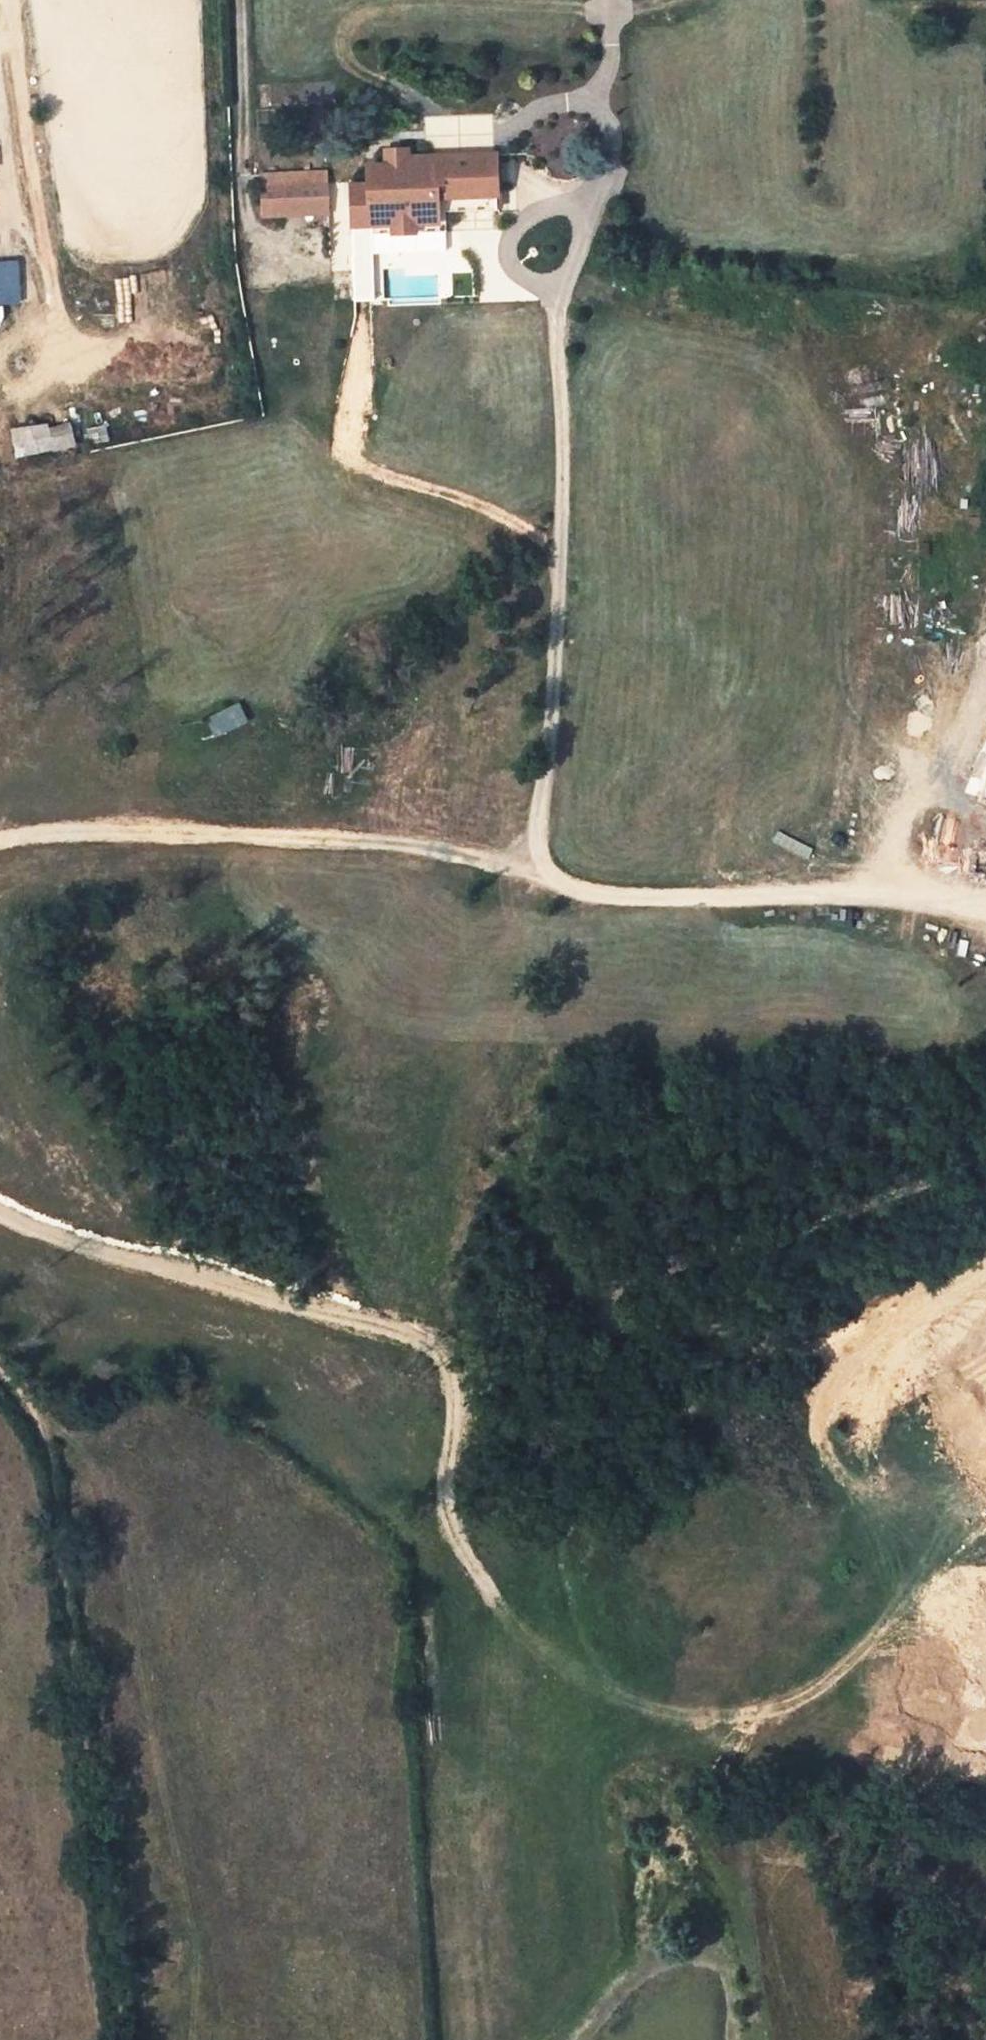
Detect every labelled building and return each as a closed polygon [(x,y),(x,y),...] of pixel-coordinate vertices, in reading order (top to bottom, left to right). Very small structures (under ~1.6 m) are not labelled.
[(386,151),(387,165),(409,164),(409,158),(408,150),(386,151)] [(387,165),(371,165),(372,185),(352,186),(353,226),(373,225),(374,234),(447,231),(446,211),(498,209),(496,154),(409,158),(409,164),(387,165)] [(328,183),(297,184),(298,209),(329,208),(328,183)] [(284,184),(262,185),(263,211),(284,210),(284,184)] [(297,184),(284,184),(284,210),(298,209),(297,184)] [(447,231),(374,234),(374,254),(448,251),(447,231)] [(31,292),(29,270),(0,274),(0,296),(31,292)] [(13,426),(15,454),(76,449),(74,421),(13,426)] [(216,737),(249,722),(240,702),(207,718),(216,737)]
